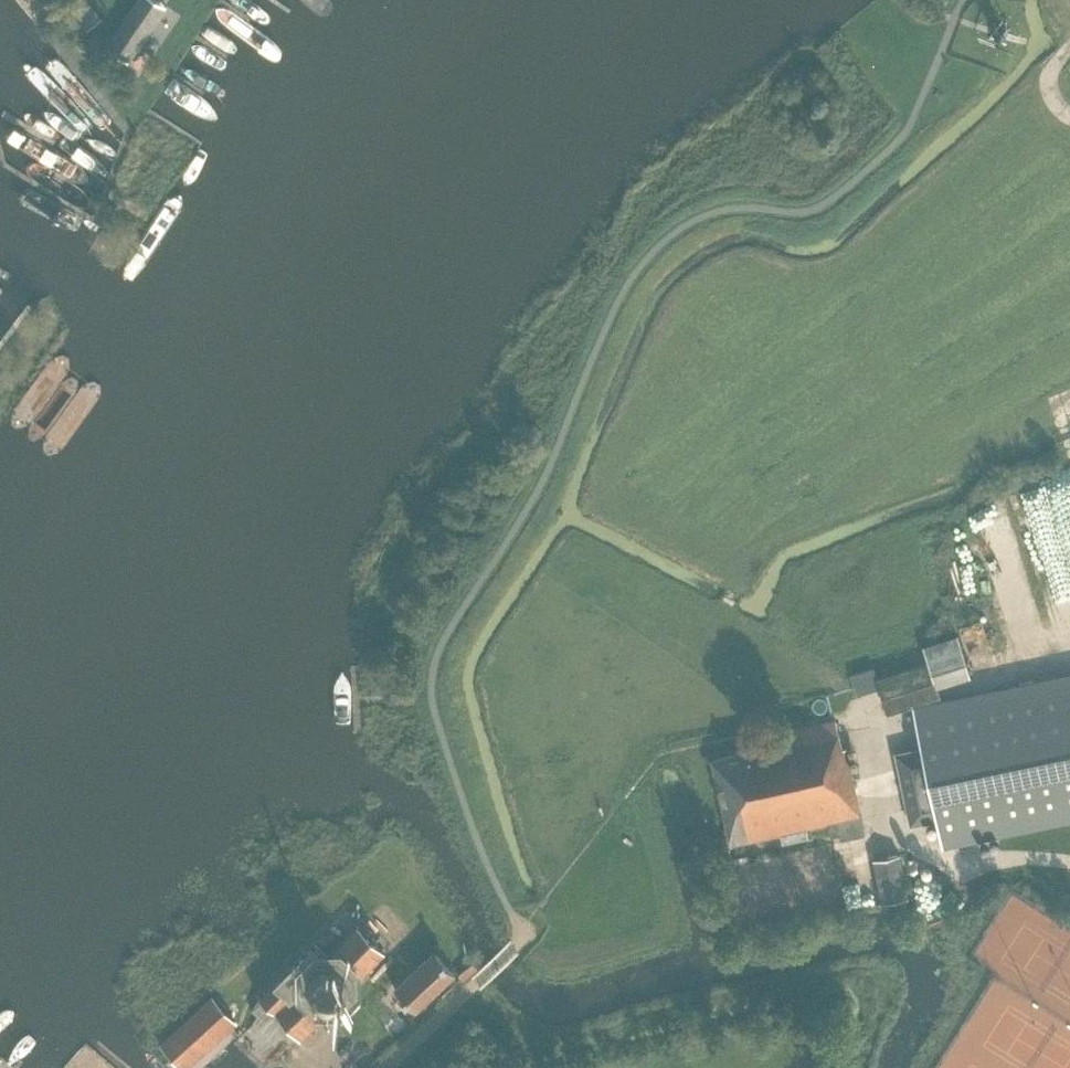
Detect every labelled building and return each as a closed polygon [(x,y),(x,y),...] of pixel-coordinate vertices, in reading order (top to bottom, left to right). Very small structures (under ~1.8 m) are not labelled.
[(159,0),(136,0),(106,45),(128,60),(166,5),(159,0)] [(1005,26),(992,22),(988,35),(1001,39),(1005,26)] [(956,633),(922,643),(928,661),(877,678),(888,712),(939,695),(936,685),(969,675),(956,633)] [(914,710),(921,747),(895,752),(911,826),(937,821),(941,842),(1069,815),(1069,677),(914,710)] [(731,843),(836,820),(840,839),(865,833),(846,746),(842,746),(835,719),(751,738),(754,748),(711,758),(731,843)] [(899,853),(873,858),(881,902),(908,897),(899,853)] [(258,997),(300,1039),(386,950),(359,923),(326,952),(312,940),(258,997)] [(394,988),(415,1010),(455,973),(434,950),(394,988)] [(212,994),(158,1043),(181,1067),(186,1067),(237,1022),(212,994)]
